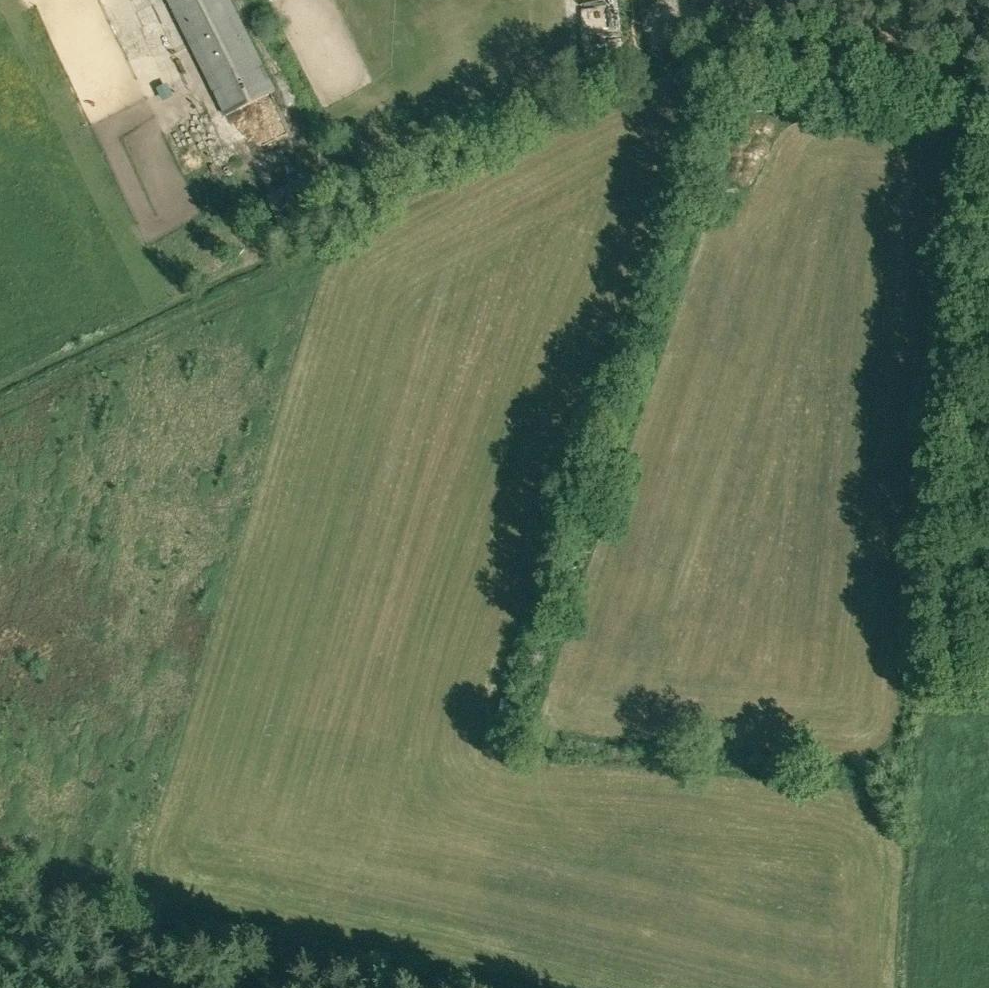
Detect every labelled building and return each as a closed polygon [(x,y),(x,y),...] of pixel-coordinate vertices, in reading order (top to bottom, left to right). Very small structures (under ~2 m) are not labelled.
[(275,92),(230,0),(169,0),(226,116),(275,92)]
